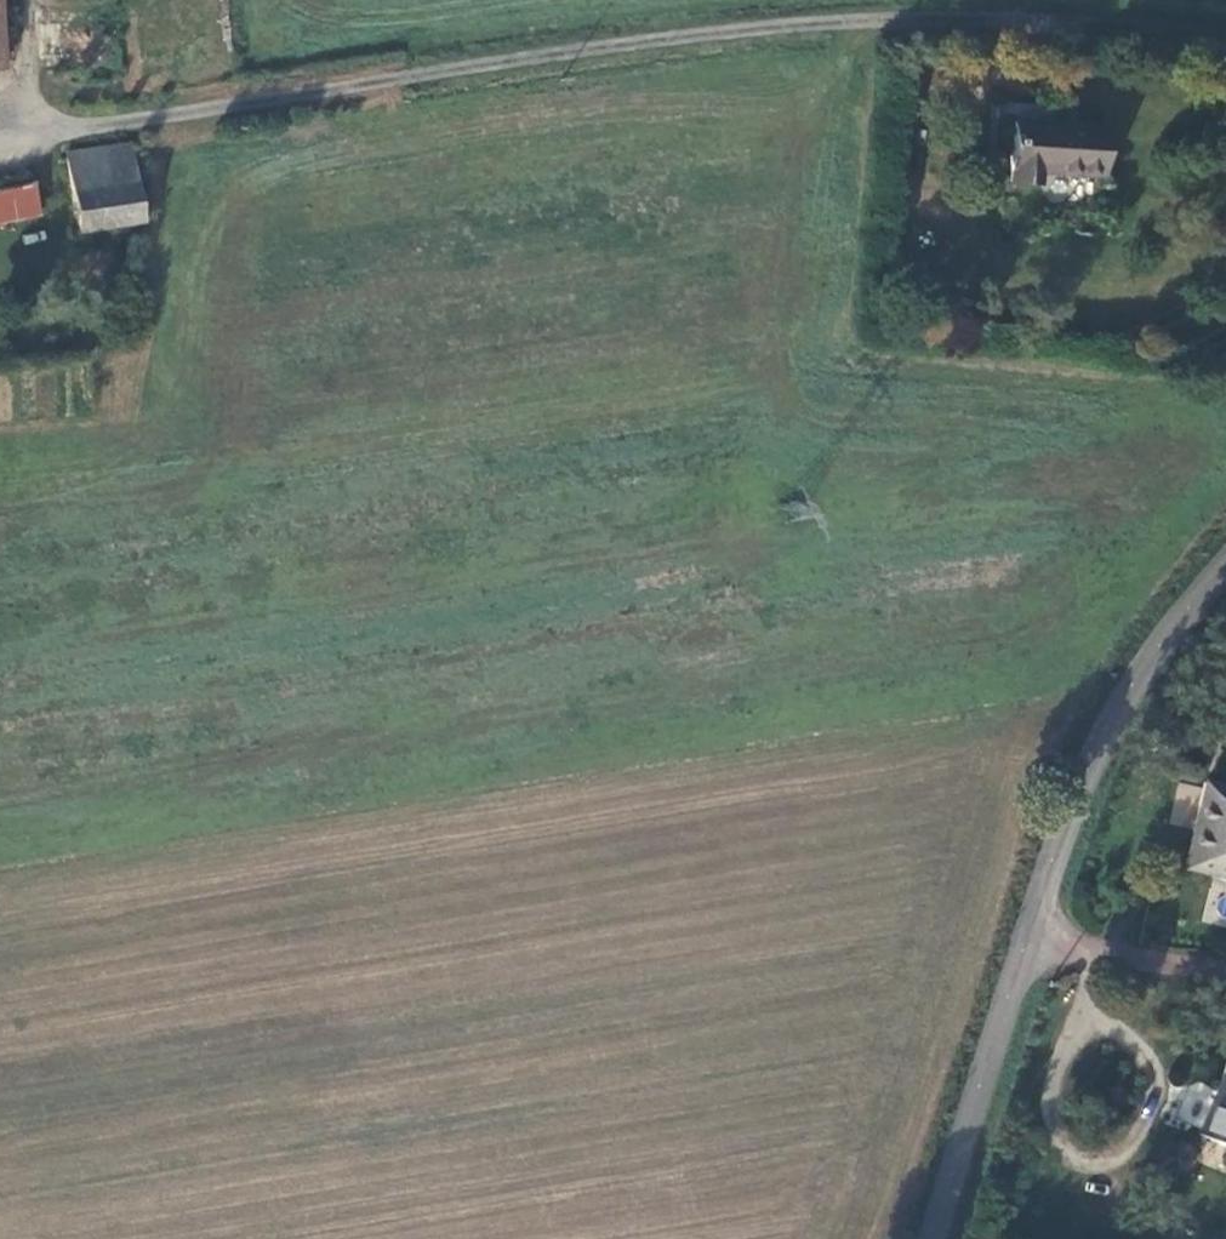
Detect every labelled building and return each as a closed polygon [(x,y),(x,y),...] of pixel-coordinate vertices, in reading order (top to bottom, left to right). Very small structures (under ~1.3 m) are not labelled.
[(1101,134),(1012,126),(1007,184),(1039,187),(1040,173),(1097,178),(1101,134)] [(61,155),(72,230),(131,222),(121,146),(61,155)] [(0,197),(0,228),(38,217),(29,188),(0,197)] [(1201,785),(1182,870),(1225,880),(1225,790),(1201,785)] [(1196,1140),(1225,1152),(1225,1066),(1196,1140)]
